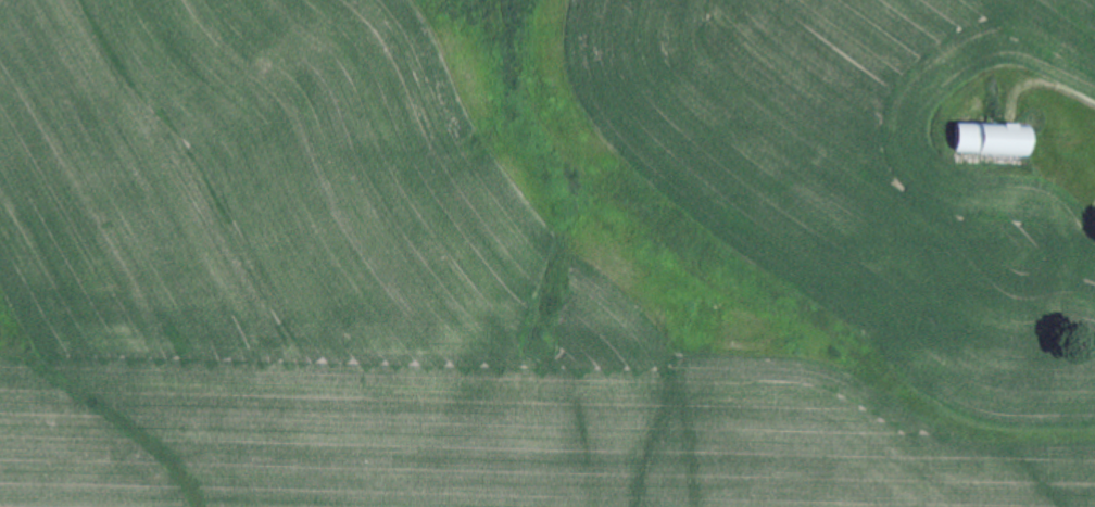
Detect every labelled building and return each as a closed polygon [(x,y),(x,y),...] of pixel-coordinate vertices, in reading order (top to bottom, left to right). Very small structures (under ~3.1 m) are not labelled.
[(946,123),(945,152),(1024,154),(1025,124),(946,123)]
